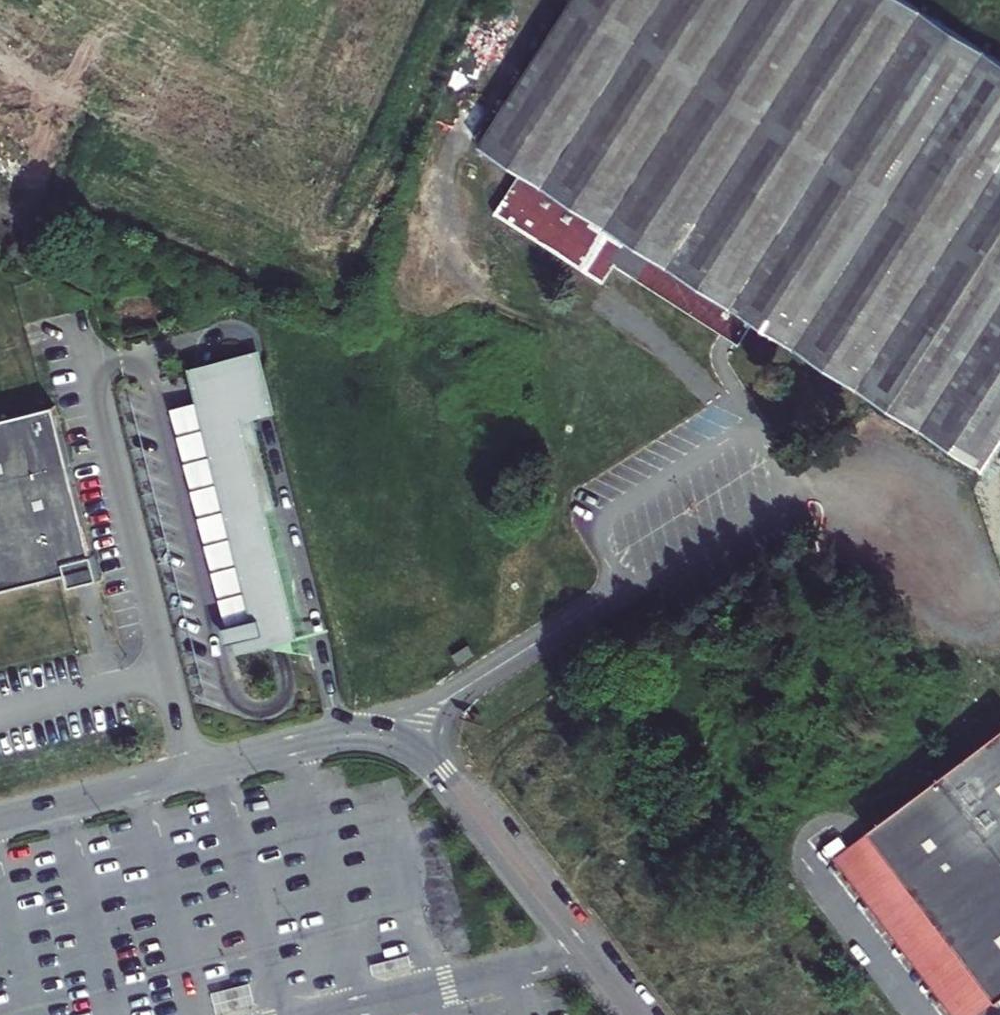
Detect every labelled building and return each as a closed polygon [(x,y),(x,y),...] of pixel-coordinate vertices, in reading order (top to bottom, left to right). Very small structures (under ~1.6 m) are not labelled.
[(472,151),(514,178),(489,217),(525,240),(598,287),(610,269),(681,315),(718,339),(729,346),(746,321),(984,471),(999,447),(999,62),(904,0),(570,0),(472,151)] [(229,628),(238,657),(272,649),(279,650),(292,653),(301,655),(313,658),(258,421),(266,417),(277,412),(260,350),(250,352),(207,364),(193,367),(252,620),(229,628)] [(0,413),(0,585),(57,571),(60,583),(75,579),(89,576),(83,551),(81,551),(44,402),(0,413)] [(880,827),(938,904),(965,939),(999,986),(999,736),(880,827)] [(938,904),(926,913),(914,922),(889,887),(865,905),(913,970),(947,1014),(985,1014),(941,957),(952,949),(965,939),(938,904)] [(256,1006),(251,985),(208,994),(213,1014),(214,1014),(256,1006)]
